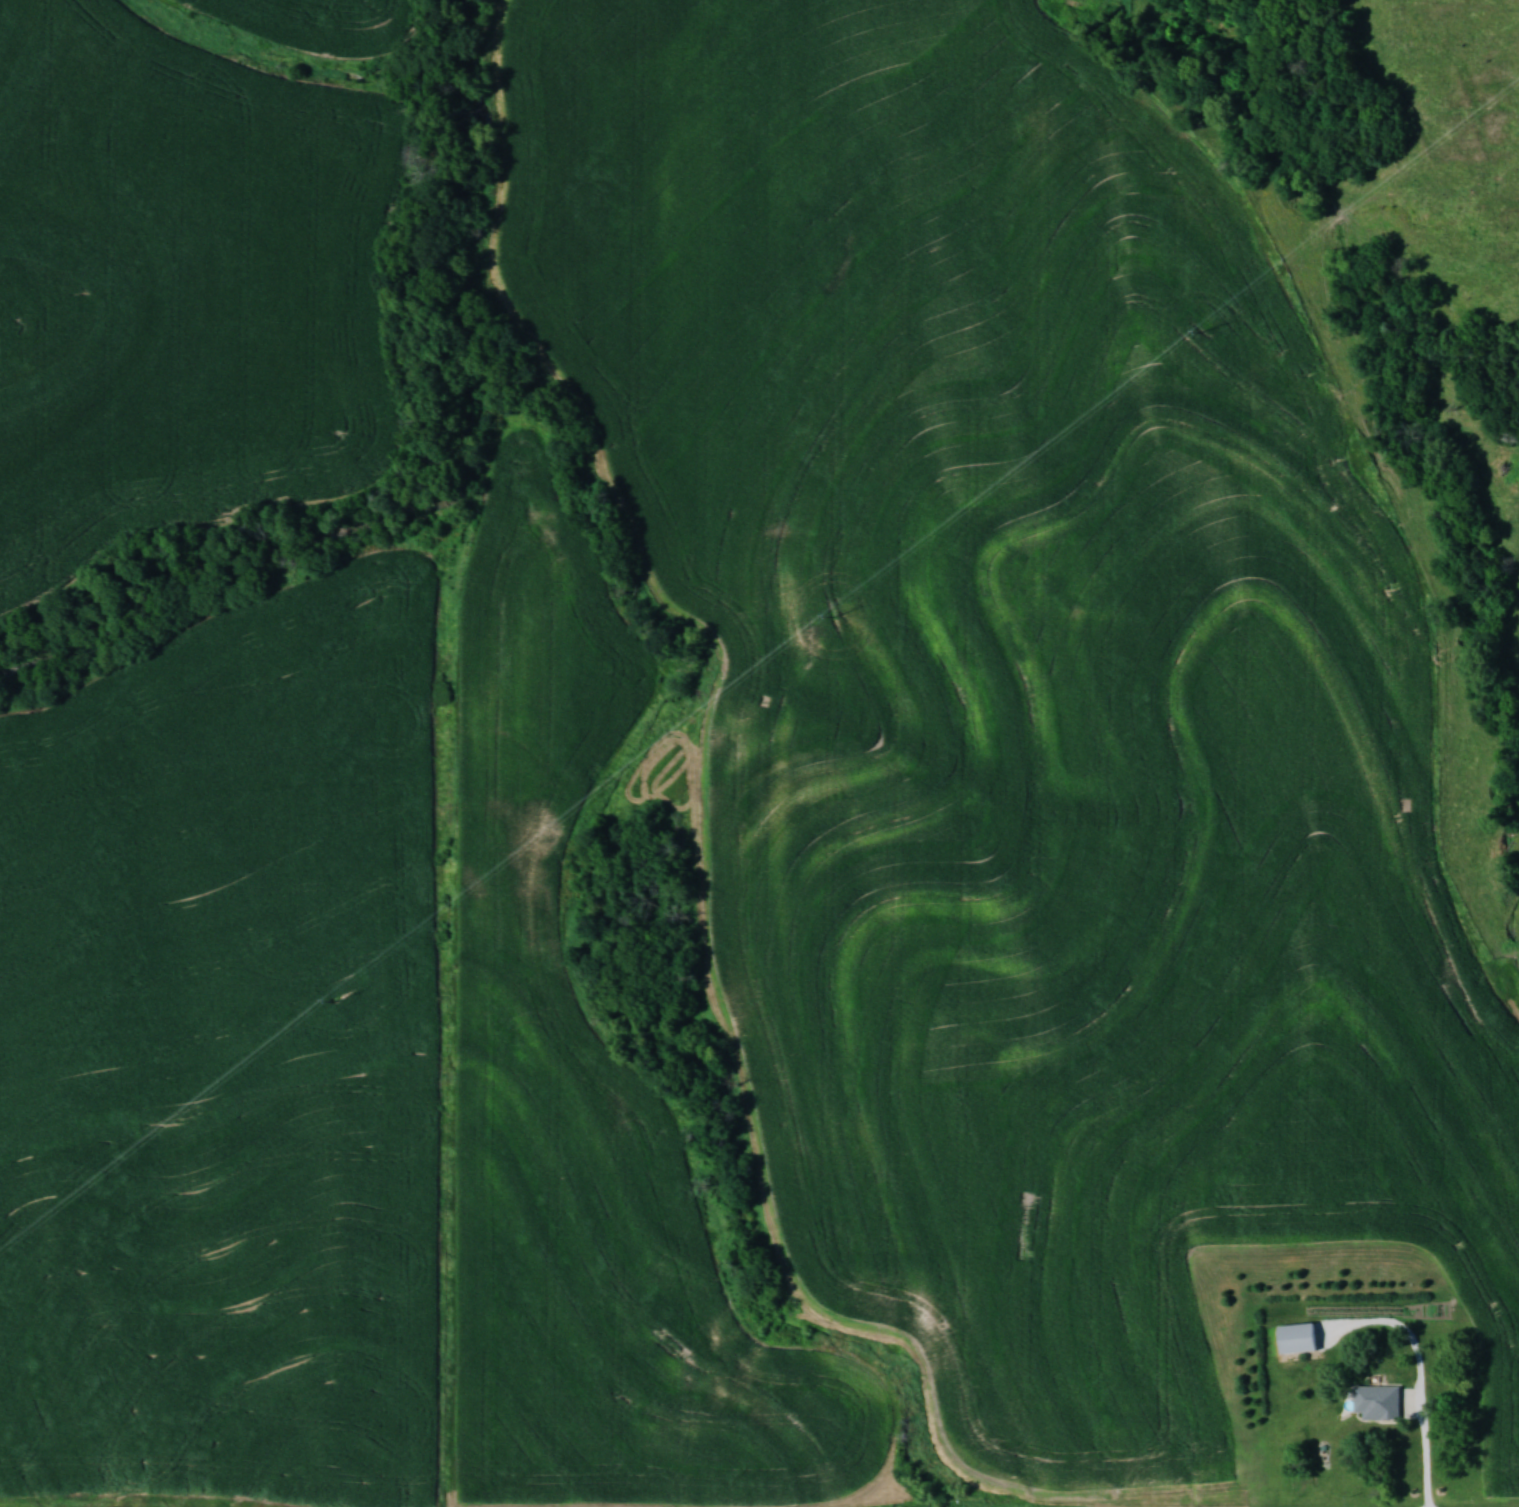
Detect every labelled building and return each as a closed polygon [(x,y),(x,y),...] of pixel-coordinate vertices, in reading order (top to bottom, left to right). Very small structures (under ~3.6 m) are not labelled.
[(1318,1351),(1316,1324),(1281,1326),(1283,1353),(1318,1351)] [(1356,1386),(1356,1413),(1365,1413),(1365,1419),(1401,1419),(1401,1386),(1356,1386)]
